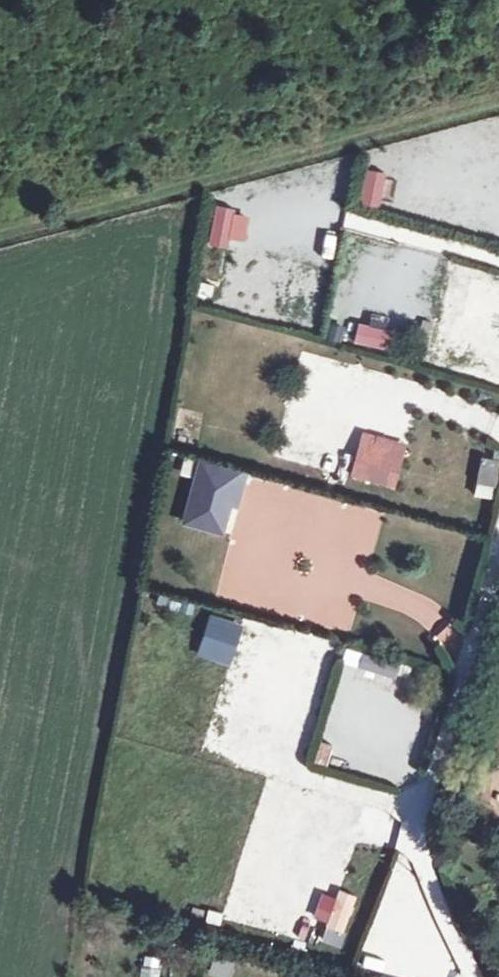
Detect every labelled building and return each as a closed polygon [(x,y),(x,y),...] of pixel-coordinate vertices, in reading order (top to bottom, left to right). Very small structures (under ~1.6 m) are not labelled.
[(215,206),(209,241),(244,247),(250,211),(215,206)] [(318,269),(326,237),(293,229),(286,261),(318,269)] [(335,269),(339,245),(327,242),(322,266),(335,269)] [(350,477),(398,490),(407,453),(381,446),(380,449),(359,443),(350,477)] [(327,470),(331,452),(292,444),(288,462),(327,470)] [(195,478),(184,523),(230,534),(245,470),(185,456),(180,474),(195,478)] [(498,474),(498,460),(483,456),(474,496),(493,500),(498,474)] [(197,656),(231,666),(244,624),(210,613),(197,656)] [(317,695),(330,639),(245,620),(242,634),(256,637),(253,653),(271,657),(267,675),(253,672),(252,680),(273,685),(317,695)] [(322,779),(323,832),(354,832),(353,778),(322,779)] [(323,942),(344,947),(356,894),(335,890),(323,942)] [(194,907),(191,918),(219,923),(221,912),(194,907)] [(140,976),(159,976),(161,957),(143,955),(140,976)] [(210,976),(233,976),(235,957),(212,955),(210,976)]
